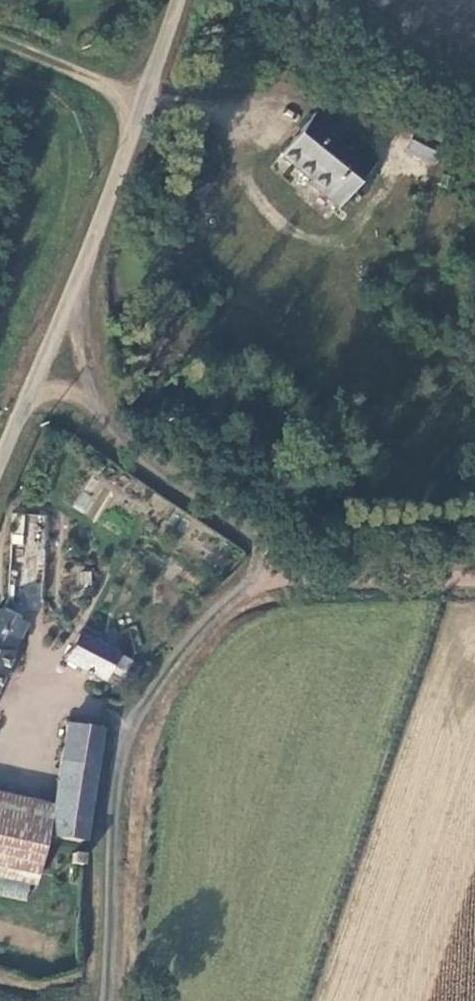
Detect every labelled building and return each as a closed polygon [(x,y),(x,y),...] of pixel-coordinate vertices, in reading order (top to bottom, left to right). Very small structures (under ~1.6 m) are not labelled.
[(447,124),(418,111),(409,132),(412,133),(405,149),(431,161),(447,124)] [(313,116),(282,161),(310,183),(308,186),(337,210),(373,162),(313,116)] [(81,490),(72,508),(89,515),(97,497),(81,490)] [(12,544),(23,545),(25,515),(14,514),(12,544)] [(25,627),(0,614),(0,679),(25,627)] [(101,682),(116,654),(79,633),(63,661),(101,682)] [(81,841),(100,729),(68,724),(52,807),(47,837),(81,841)] [(43,836),(46,822),(0,811),(0,878),(33,885),(43,836)] [(81,857),(72,854),(71,865),(79,866),(81,857)]
